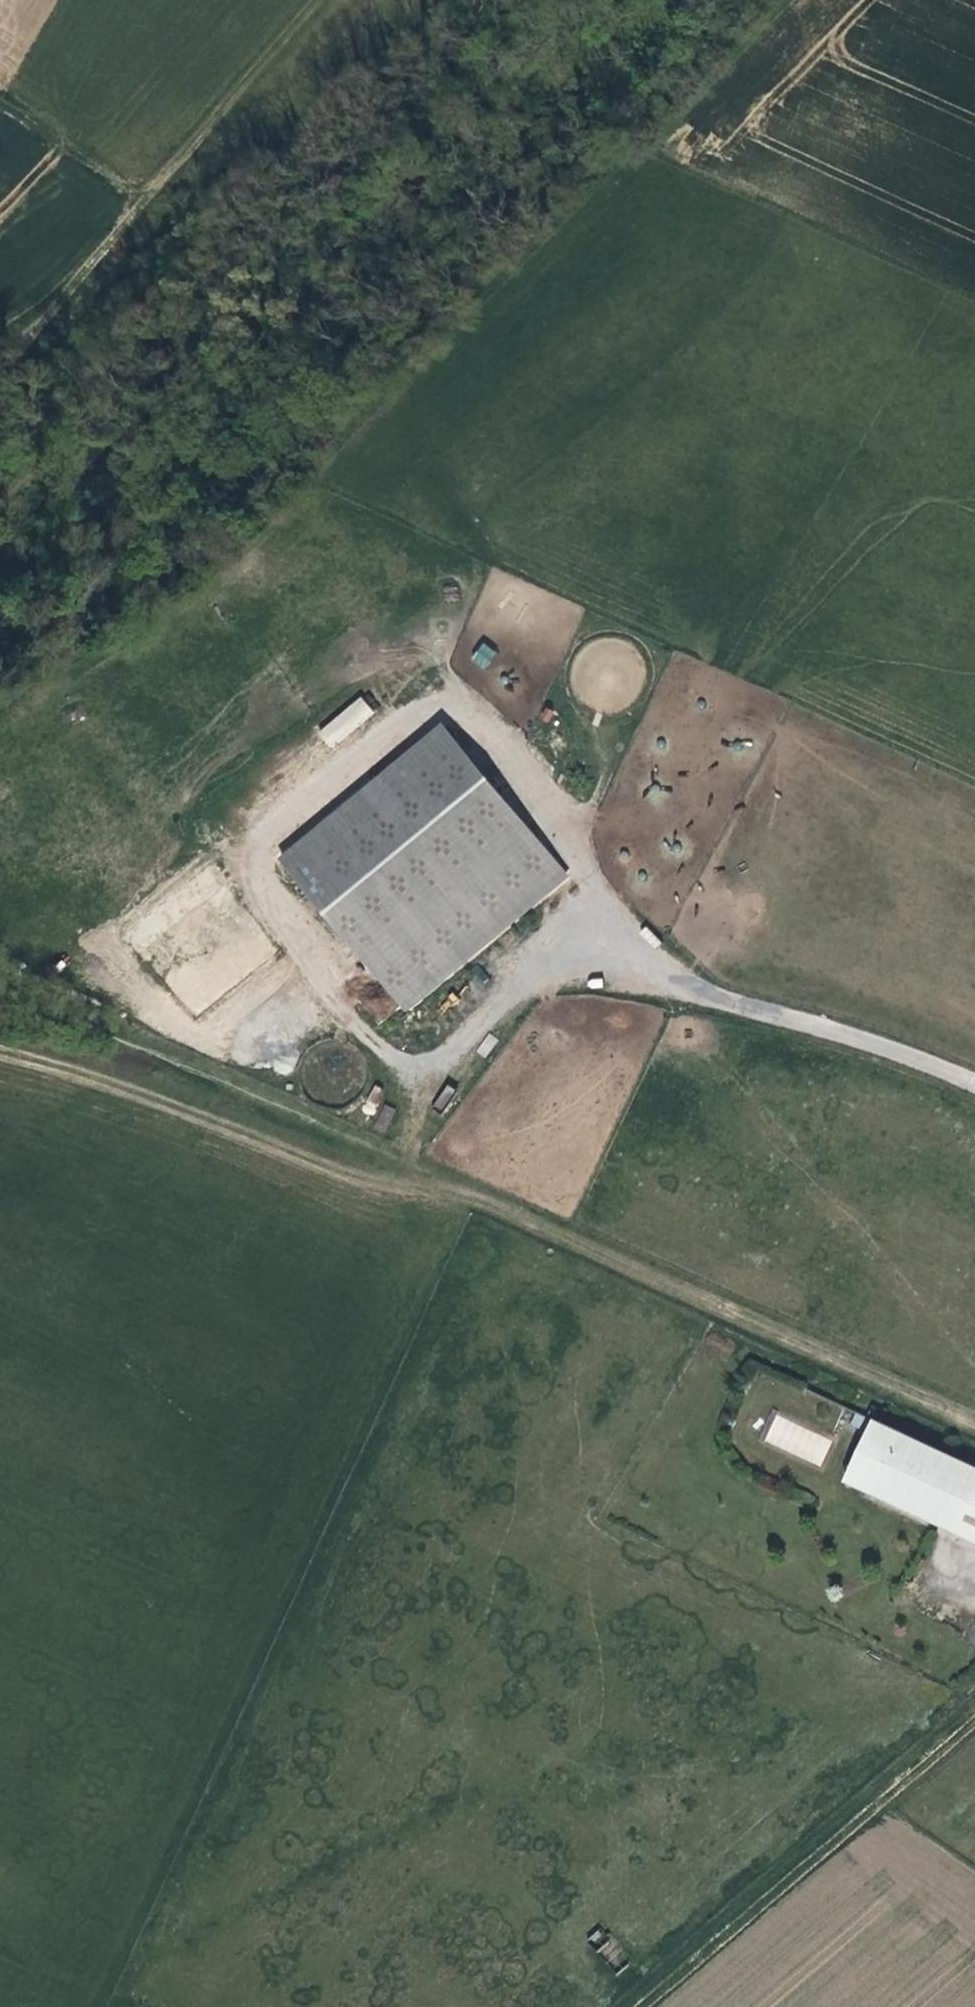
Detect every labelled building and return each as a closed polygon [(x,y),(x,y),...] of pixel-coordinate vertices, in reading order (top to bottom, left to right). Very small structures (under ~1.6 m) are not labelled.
[(484,670),(496,652),(482,642),(470,660),(484,670)] [(361,696),(316,731),(329,748),(374,713),(361,696)] [(443,732),(283,859),(403,1008),(566,874),(443,732)] [(853,1435),(858,1424),(842,1416),(837,1428),(853,1435)] [(860,1498),(888,1437),(861,1424),(833,1486),(860,1499),(860,1498)] [(917,1524),(945,1463),(888,1437),(860,1498),(917,1524)] [(945,1463),(917,1524),(916,1524),(974,1551),(974,1477),(945,1463)]
